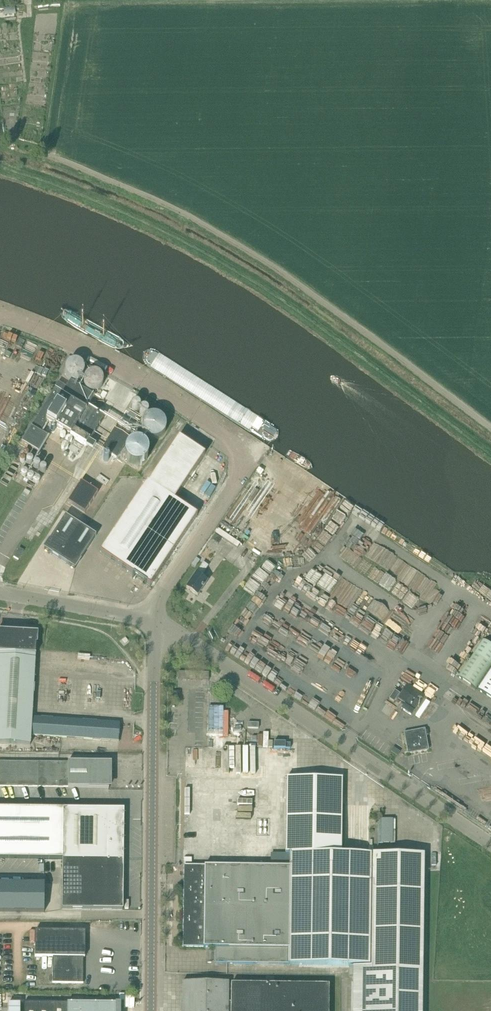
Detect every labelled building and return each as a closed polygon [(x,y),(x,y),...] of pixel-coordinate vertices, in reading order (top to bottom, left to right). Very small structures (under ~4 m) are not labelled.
[(74,359),(66,373),(79,381),(87,367),(74,359)] [(94,369),(85,383),(98,392),(107,378),(94,369)] [(58,382),(22,442),(38,452),(48,436),(40,431),(47,421),(71,436),(76,439),(75,440),(86,446),(89,441),(90,441),(105,416),(89,406),(95,397),(71,382),(67,387),(58,382)] [(165,429),(166,428),(166,427),(165,426),(165,425),(165,424),(165,423),(164,422),(164,421),(163,420),(162,419),(161,418),(161,417),(160,417),(159,416),(158,416),(157,415),(155,415),(154,415),(153,415),(152,415),(151,415),(150,415),(149,416),(148,416),(147,417),(146,417),(145,418),(144,419),(144,420),(143,420),(142,421),(142,422),(141,423),(141,425),(141,426),(141,427),(141,428),(141,429),(141,430),(141,431),(142,432),(142,433),(143,434),(143,435),(144,436),(145,437),(146,437),(147,438),(148,439),(149,439),(150,439),(151,440),(152,440),(153,440),(154,440),(155,440),(156,439),(157,439),(158,439),(159,438),(160,437),(161,437),(162,436),(163,435),(163,434),(164,433),(165,432),(165,431),(165,430),(165,429)] [(116,458),(129,436),(115,428),(102,449),(116,458)] [(180,438),(149,483),(175,501),(206,455),(180,438)] [(148,455),(148,454),(148,453),(148,452),(147,450),(147,449),(146,448),(146,447),(145,446),(144,445),(143,445),(142,444),(141,444),(140,443),(138,443),(137,443),(136,443),(135,443),(134,443),(132,444),(131,444),(130,445),(129,446),(128,446),(128,447),(127,448),(126,449),(126,451),(125,452),(125,453),(125,454),(125,455),(125,457),(126,458),(126,459),(127,460),(127,461),(128,462),(129,463),(130,464),(131,464),(132,465),(133,465),(134,466),(135,466),(137,466),(138,466),(139,466),(140,465),(141,465),(143,464),(144,464),(145,463),(145,462),(146,461),(147,460),(147,459),(148,458),(148,456),(148,455)] [(14,459),(0,482),(7,487),(22,463),(14,459)] [(101,469),(105,464),(98,460),(95,465),(101,469)] [(253,481),(264,487),(273,472),(262,465),(253,481)] [(98,492),(81,481),(68,502),(85,512),(98,492)] [(147,482),(100,552),(150,586),(197,516),(147,482)] [(44,549),(75,569),(96,536),(66,516),(44,549)] [(215,534),(211,540),(216,543),(220,538),(215,534)] [(19,560),(24,551),(20,548),(14,557),(19,560)] [(39,566),(45,558),(40,555),(35,563),(39,566)] [(201,577),(209,566),(204,563),(187,588),(198,596),(208,582),(201,577)] [(0,633),(0,744),(30,745),(36,635),(0,633)] [(482,639),(458,676),(476,689),(490,666),(490,645),(482,639)] [(337,656),(339,653),(324,643),(322,646),(337,656)] [(479,691),(490,698),(490,673),(479,691)] [(398,699),(415,710),(424,696),(407,684),(398,699)] [(394,702),(399,694),(395,691),(390,699),(394,702)] [(401,710),(411,716),(414,711),(405,705),(401,710)] [(118,741),(120,724),(33,718),(32,736),(118,741)] [(408,754),(428,750),(425,729),(404,733),(408,754)] [(38,787),(109,787),(110,763),(38,763),(0,762),(0,787),(38,787)] [(423,854),(341,854),(341,778),(289,780),(289,866),(184,864),(183,948),(215,948),(215,963),(352,964),(352,1010),(423,1010),(423,854)] [(256,813),(247,812),(246,824),(253,824),(252,833),(271,834),(272,799),(257,798),(256,813)] [(63,809),(63,859),(124,860),(124,810),(63,809)] [(379,818),(379,843),(393,843),(393,818),(379,818)] [(124,860),(63,859),(62,910),(123,910),(124,860)] [(45,913),(45,885),(0,885),(0,913),(45,913)] [(86,958),(87,932),(36,930),(35,957),(53,958),(53,983),(84,984),(85,958),(86,958)] [(328,985),(232,985),(232,994),(232,1004),(229,1004),(230,984),(183,983),(183,1010),(328,1010),(328,985)] [(116,1003),(67,1003),(25,1003),(24,1010),(116,1010),(116,1003)]
